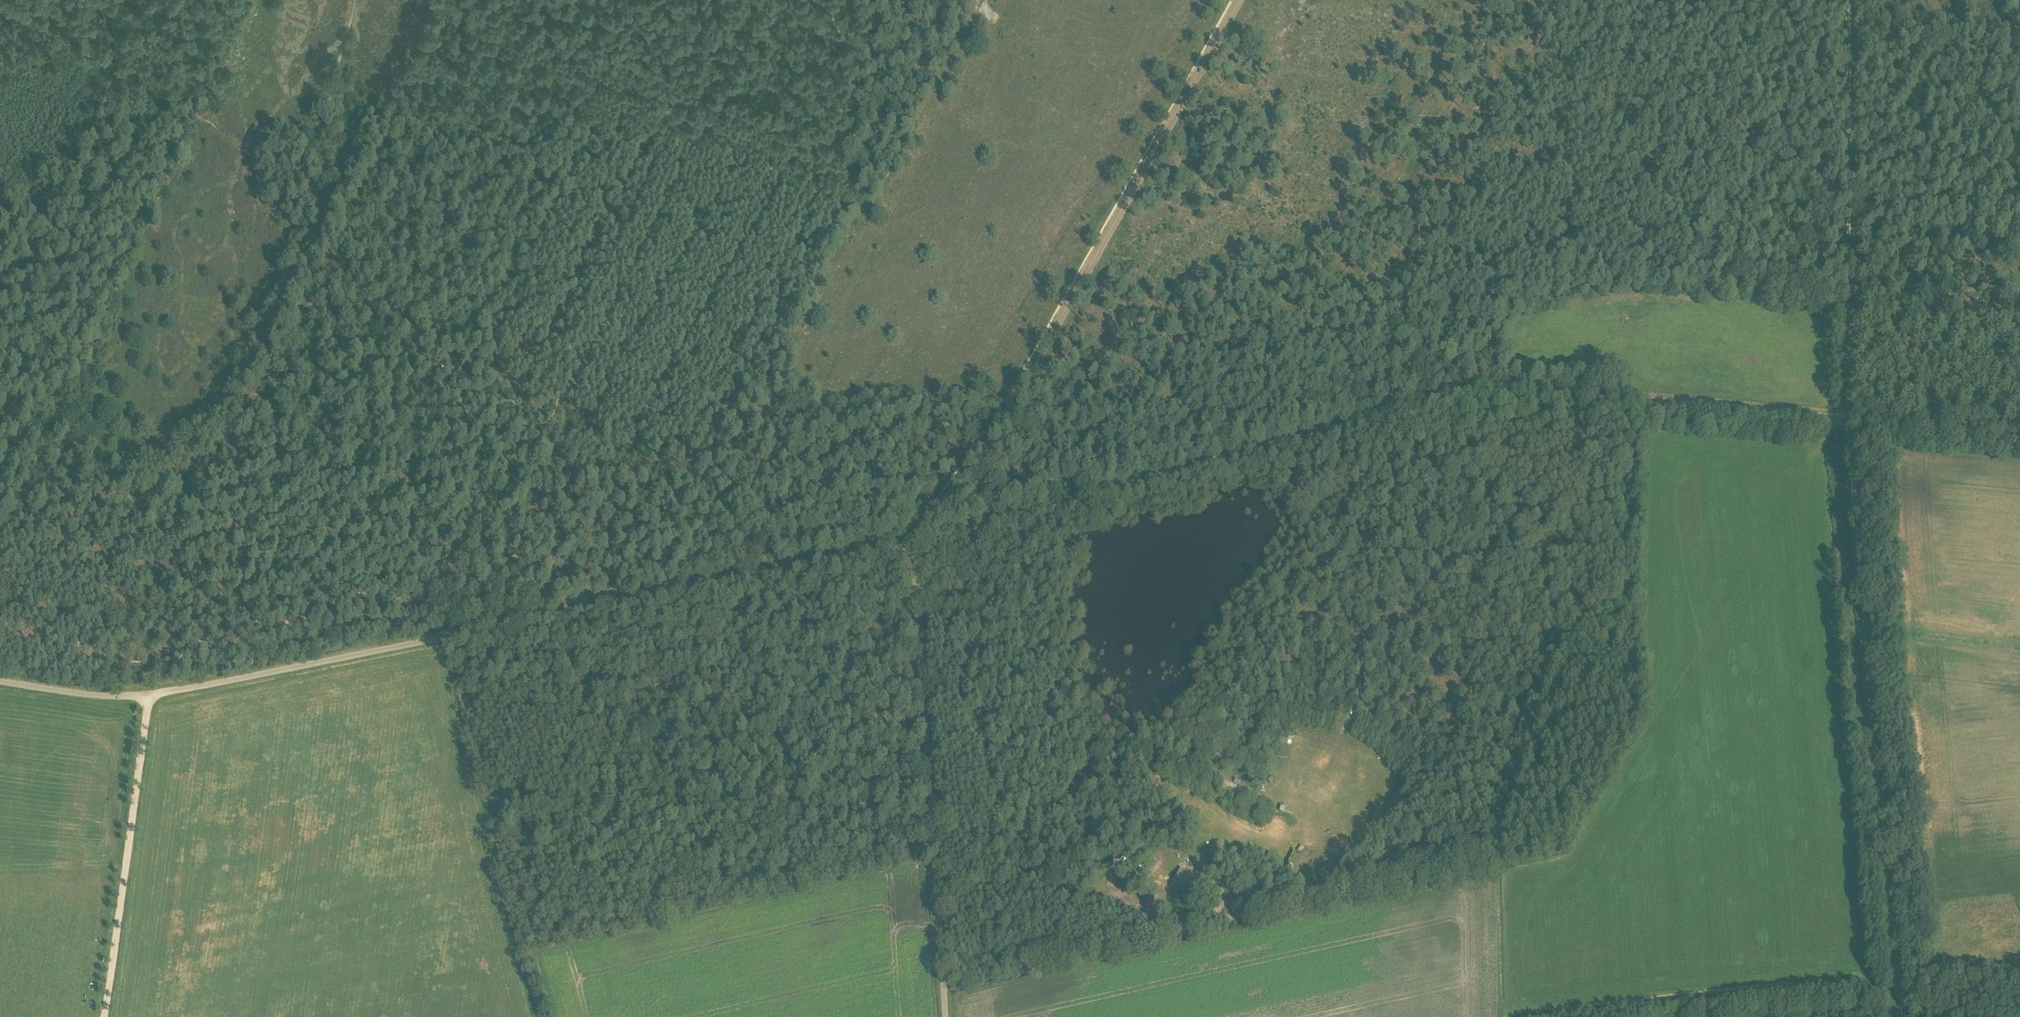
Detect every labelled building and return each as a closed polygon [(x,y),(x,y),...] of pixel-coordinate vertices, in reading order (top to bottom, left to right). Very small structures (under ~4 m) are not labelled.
[(1194,902),(1204,884),(1180,872),(1170,890),(1194,902)]
